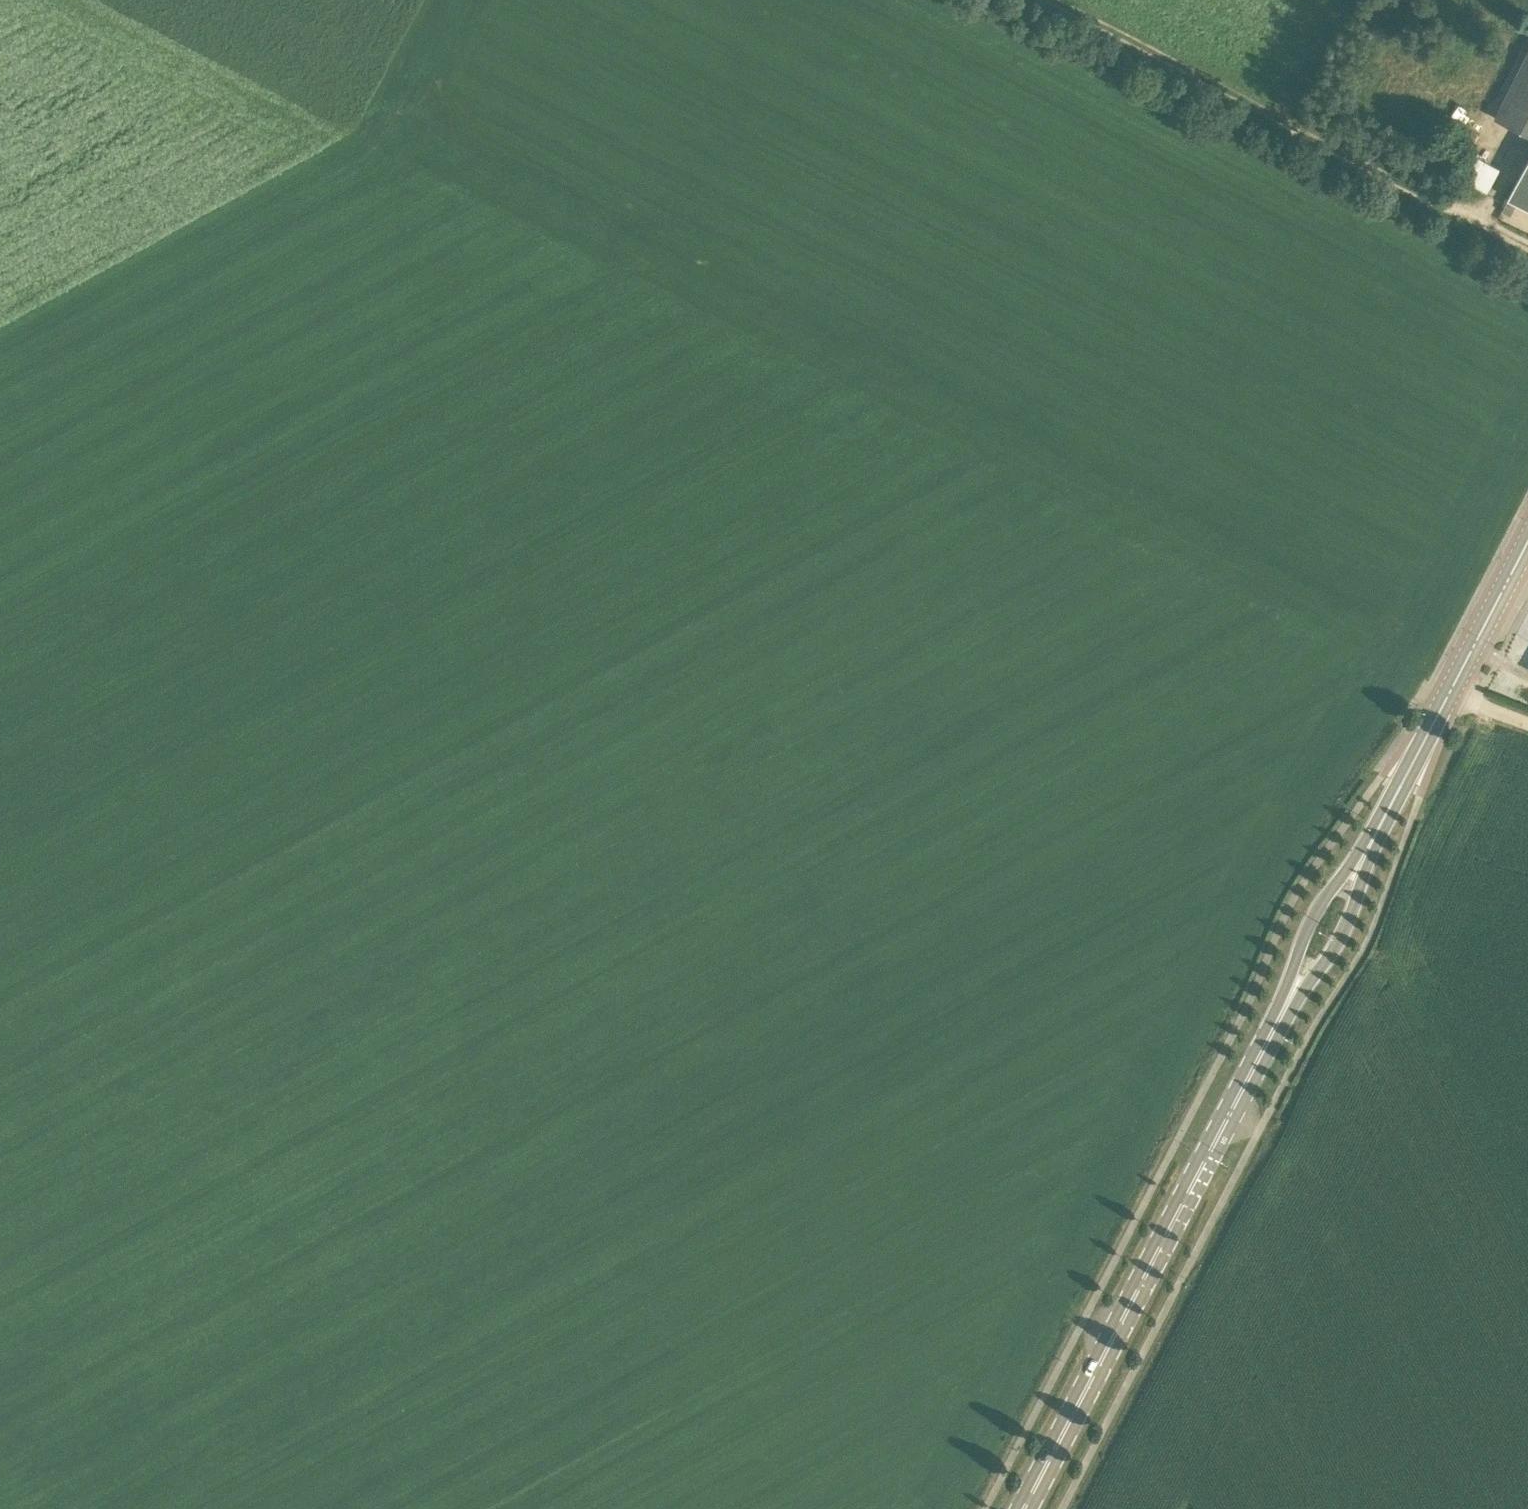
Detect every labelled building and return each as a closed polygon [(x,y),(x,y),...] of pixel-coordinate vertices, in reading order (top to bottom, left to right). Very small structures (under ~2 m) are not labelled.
[(1523,61),(1494,119),(1527,136),(1527,52),(1523,61)] [(1452,174),(1487,193),(1499,170),(1464,151),(1452,174)] [(1512,199),(1527,207),(1527,167),(1512,199)]
